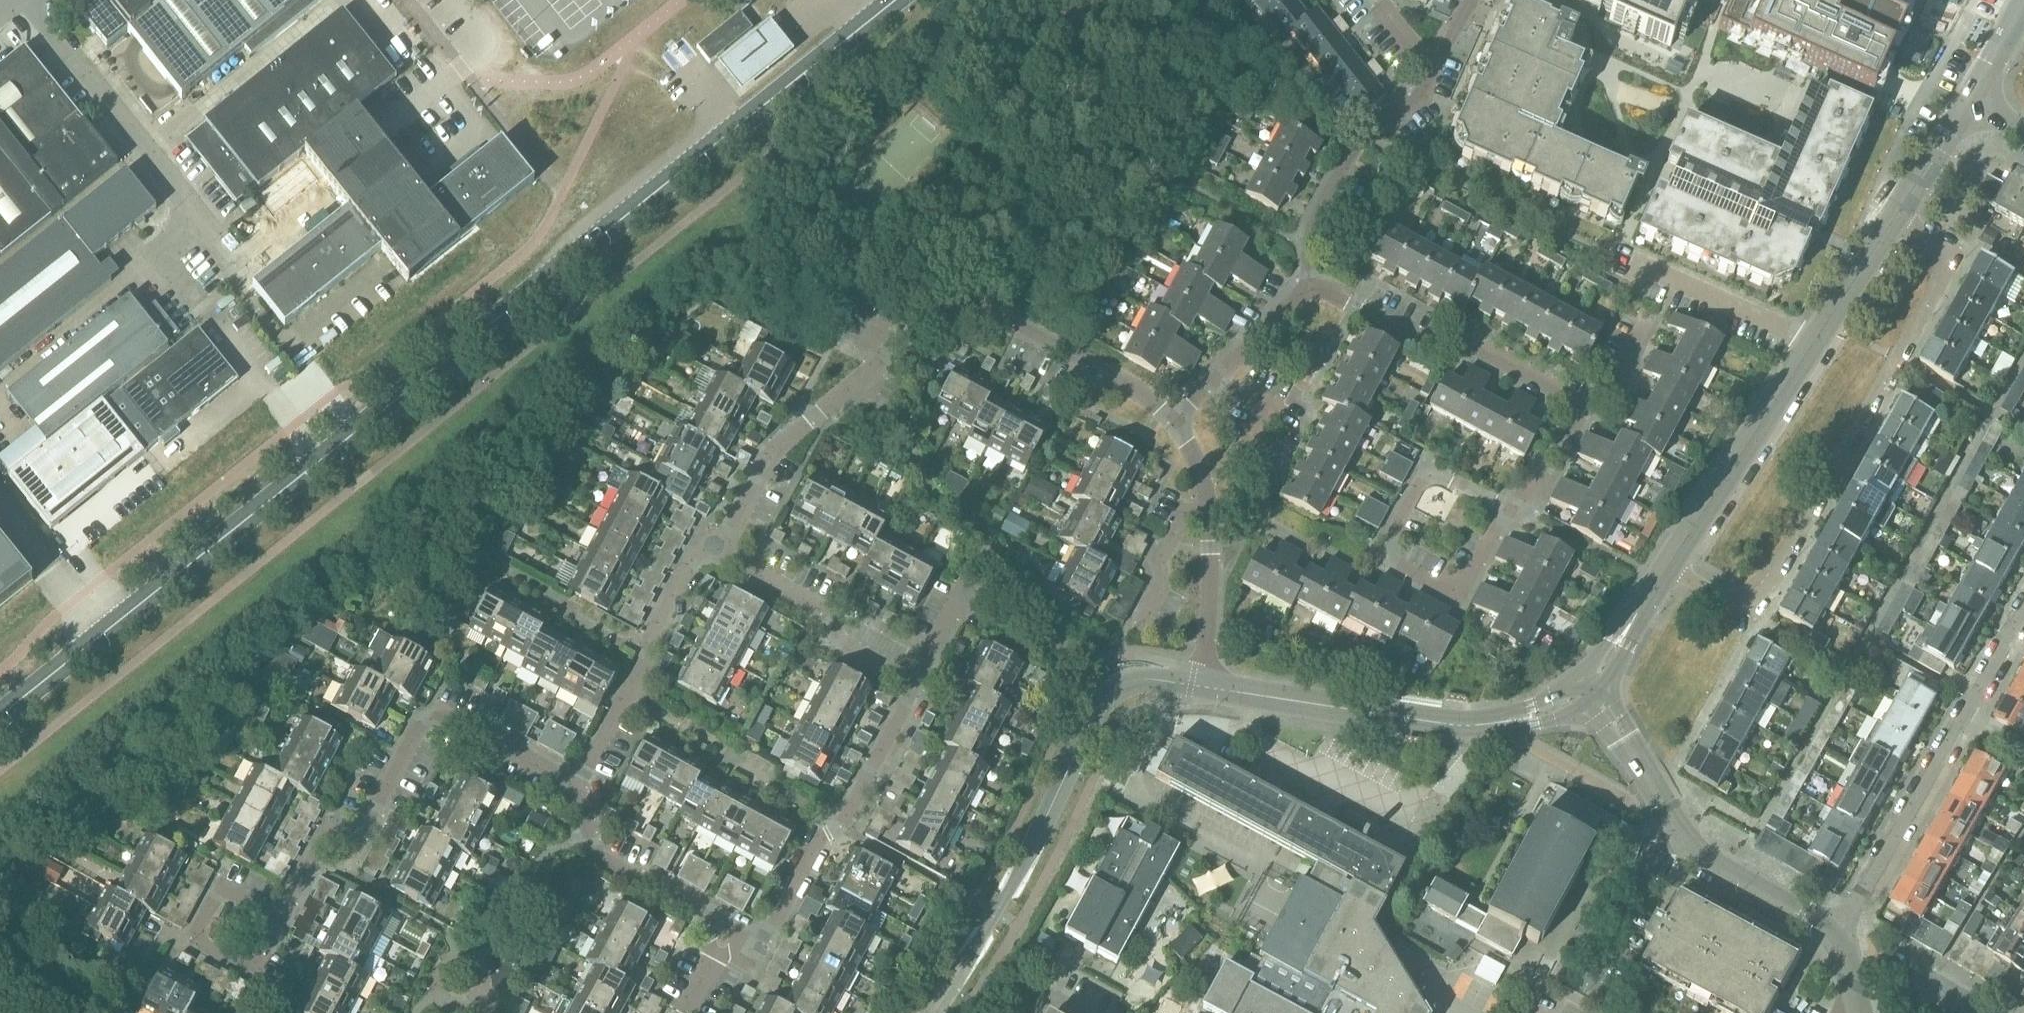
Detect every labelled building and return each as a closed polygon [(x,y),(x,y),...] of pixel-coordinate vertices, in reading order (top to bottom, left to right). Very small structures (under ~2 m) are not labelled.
[(71,3),(97,35),(107,48),(128,32),(182,99),(245,48),(251,56),(321,0),(75,0),(71,3)] [(1265,16),(1286,0),(1252,0),(1265,16)] [(1265,16),(1282,38),(1291,31),(1309,17),(1307,16),(1296,1),(1297,0),(1286,0),(1265,16)] [(1612,14),(1609,20),(1670,47),(1691,0),(1581,0),(1612,14)] [(1718,28),(1871,96),(1903,24),(1848,0),(1731,0),(1726,11),(1718,28)] [(1510,18),(1501,39),(1578,72),(1583,62),(1566,54),(1569,46),(1577,27),(1559,19),(1557,24),(1548,20),(1549,18),(1512,2),(1508,10),(1505,16),(1510,18)] [(1309,17),(1291,31),(1308,52),(1344,24),(1339,17),(1329,25),(1317,8),(1307,16),(1309,17)] [(342,11),(205,121),(204,122),(205,123),(185,140),(196,154),(235,203),(256,187),(258,189),(396,78),(342,11)] [(753,29),(740,13),(717,31),(697,47),(710,63),(724,52),(753,29)] [(770,22),(718,63),(743,93),(794,52),(770,22)] [(1344,24),(1308,52),(1325,74),(1351,53),(1339,37),(1348,30),(1344,24)] [(1496,37),(1484,65),(1488,67),(1565,100),(1570,102),(1582,75),(1578,73),(1578,72),(1501,39),(1496,37)] [(2,256),(52,216),(65,206),(30,163),(83,121),(67,101),(24,47),(0,67),(0,254),(2,256)] [(1351,53),(1325,74),(1342,95),(1378,67),(1373,61),(1364,68),(1351,53)] [(1378,67),(1342,95),(1359,117),(1386,96),(1373,80),(1383,73),(1378,67)] [(1475,85),(1468,102),(1552,139),(1553,137),(1554,137),(1560,123),(1556,121),(1565,100),(1488,67),(1479,87),(1475,85)] [(1657,191),(1639,233),(1656,240),(1656,239),(1671,245),(1669,249),(1701,262),(1703,258),(1717,264),(1716,268),(1733,274),(1735,271),(1770,286),(1773,280),(1784,276),(1791,278),(1807,243),(1808,241),(1804,239),(1810,226),(1817,229),(1818,226),(1825,212),(1822,210),(1828,196),(1831,197),(1845,166),(1842,164),(1848,150),(1852,151),(1866,119),(1862,118),(1866,110),(1861,107),(1832,95),(1827,92),(1824,99),(1821,98),(1812,94),(1809,92),(1778,161),(1763,154),(1762,158),(1747,151),(1749,148),(1717,134),(1716,137),(1701,131),(1703,128),(1686,120),(1667,162),(1678,167),(1666,194),(1657,191)] [(1237,99),(1230,113),(1237,117),(1245,104),(1237,99)] [(1468,102),(1454,133),(1459,136),(1464,149),(1462,154),(1510,176),(1512,171),(1533,180),(1531,185),(1558,197),(1560,193),(1581,202),(1579,206),(1606,218),(1608,214),(1620,219),(1635,184),(1641,187),(1646,175),(1627,167),(1626,171),(1552,139),(1468,102)] [(382,250),(408,282),(408,283),(460,242),(459,240),(534,181),(502,140),(427,200),(357,112),(305,154),(349,209),(382,250)] [(83,121),(30,163),(65,206),(117,164),(83,121)] [(1283,125),(1271,147),(1302,164),(1308,153),(1315,156),(1321,145),(1283,125)] [(1222,137),(1216,150),(1223,153),(1230,141),(1222,137)] [(1271,147),(1259,170),(1290,187),(1296,176),(1302,179),(1308,167),(1302,164),(1271,147)] [(1216,150),(1209,162),(1216,166),(1223,153),(1216,150)] [(255,194),(273,217),(321,179),(303,156),(255,194)] [(1259,170),(1245,195),(1276,212),(1283,198),(1290,202),(1296,190),(1290,187),(1259,170)] [(111,281),(93,259),(156,209),(126,171),(63,221),(62,219),(58,223),(0,270),(0,369),(111,281)] [(1996,213),(2012,221),(2023,228),(2023,178),(2017,174),(2014,178),(2013,178),(2011,182),(2012,183),(2005,195),(1998,209),(1996,213)] [(1986,184),(1978,198),(1994,207),(2002,193),(1998,191),(2001,184),(1989,178),(1986,184)] [(1413,180),(1409,187),(1410,188),(1422,195),(1424,192),(1426,187),(1413,180)] [(256,207),(250,199),(238,207),(244,215),(256,207)] [(1444,203),(1440,210),(1453,217),(1457,210),(1445,202),(1444,203)] [(382,250),(349,209),(252,285),(285,326),(382,250)] [(1457,210),(1453,217),(1466,224),(1470,217),(1457,210)] [(1388,226),(1372,258),(1385,265),(1381,271),(1393,278),(1397,271),(1414,240),(1399,232),(1389,227),(1388,226)] [(1507,226),(1503,233),(1516,240),(1520,233),(1507,226)] [(1216,227),(1203,250),(1262,282),(1267,271),(1240,256),(1247,243),(1216,227)] [(1489,227),(1485,234),(1498,242),(1502,234),(1489,227)] [(1414,240),(1397,271),(1408,277),(1405,284),(1416,290),(1419,283),(1436,253),(1414,240)] [(1540,247),(1536,254),(1549,261),(1553,254),(1540,247)] [(1203,250),(1191,272),(1213,284),(1212,286),(1221,291),(1228,277),(1256,292),(1262,282),(1203,250)] [(1436,253),(1419,283),(1431,290),(1427,296),(1439,302),(1442,296),(1459,265),(1436,253)] [(1553,254),(1549,261),(1562,268),(1566,261),(1553,254)] [(1971,279),(2002,297),(2016,304),(2023,290),(2023,279),(2015,274),(1983,256),(1981,258),(1983,258),(1971,279)] [(1459,265),(1442,296),(1453,302),(1450,308),(1461,314),(1462,314),(1462,313),(1470,299),(1482,277),(1480,276),(1459,265)] [(1183,268),(1170,292),(1228,323),(1233,313),(1206,298),(1212,286),(1213,284),(1191,272),(1183,268)] [(1482,277),(1470,299),(1481,305),(1478,312),(1490,319),(1493,312),(1509,281),(1484,268),(1480,276),(1482,277)] [(1586,271),(1580,282),(1593,289),(1599,278),(1586,271)] [(1599,278),(1593,289),(1606,296),(1612,285),(1599,278)] [(1971,279),(1959,301),(1990,318),(2002,297),(1971,279)] [(1509,281),(1493,312),(1505,318),(1501,325),(1512,331),(1516,324),(1532,294),(1509,281)] [(1170,292),(1158,314),(1180,326),(1179,328),(1187,333),(1195,319),(1222,334),(1228,323),(1170,292)] [(1532,294),(1516,324),(1528,331),(1524,337),(1535,343),(1539,337),(1555,306),(1532,294)] [(129,298),(66,348),(105,396),(168,345),(167,345),(180,335),(154,303),(141,313),(129,298)] [(1959,301),(1947,323),(1978,340),(1990,318),(1959,301)] [(1555,306),(1539,337),(1551,343),(1547,350),(1558,356),(1562,349),(1578,318),(1555,306)] [(1149,309),(1136,333),(1195,365),(1201,354),(1173,339),(1179,328),(1180,326),(1158,314),(1149,309)] [(1673,315),(1667,326),(1685,335),(1678,348),(1709,364),(1722,342),(1722,341),(1673,315)] [(1578,318),(1562,349),(1573,355),(1570,362),(1581,368),(1601,330),(1578,318)] [(1947,323),(1935,344),(1966,362),(1978,340),(1947,323)] [(198,330),(104,404),(144,455),(160,442),(164,447),(177,436),(174,431),(238,380),(198,330)] [(754,346),(744,364),(784,385),(794,366),(792,366),(794,362),(789,359),(792,355),(796,348),(783,341),(775,337),(772,344),(770,343),(765,341),(769,334),(762,330),(758,337),(754,346)] [(1124,356),(1123,356),(1155,373),(1162,360),(1190,376),(1195,365),(1136,333),(1124,356)] [(1352,343),(1346,354),(1353,358),(1384,374),(1397,350),(1366,334),(1359,347),(1352,343)] [(960,344),(954,355),(962,360),(969,349),(960,344)] [(1922,365),(1922,366),(1954,384),(1954,383),(1966,362),(1935,344),(1923,365),(1922,365)] [(66,348),(7,395),(36,430),(0,460),(0,466),(8,476),(48,445),(46,443),(105,396),(66,348)] [(1653,351),(1648,361),(1697,387),(1709,364),(1678,348),(1671,360),(1653,351)] [(987,358),(980,370),(989,374),(995,363),(987,358)] [(1340,366),(1334,377),(1341,381),(1371,398),(1384,374),(1353,358),(1347,370),(1340,366)] [(1648,361),(1642,372),(1660,381),(1653,394),(1684,410),(1697,387),(1648,361)] [(733,383),(733,384),(756,396),(755,397),(772,406),(784,385),(744,364),(743,364),(733,383)] [(1006,369),(1002,376),(1011,381),(1013,376),(1016,370),(1008,366),(1006,369)] [(1447,376),(1430,408),(1454,421),(1480,372),(1469,367),(1460,384),(1447,376)] [(956,369),(935,409),(954,419),(965,398),(975,379),(956,369)] [(1480,372),(1454,421),(1477,433),(1493,402),(1481,395),(1490,378),(1480,372)] [(716,374),(706,393),(746,415),(755,397),(756,396),(733,384),(733,383),(716,374)] [(1024,381),(1021,386),(1029,391),(1035,381),(1035,380),(1027,376),(1024,381)] [(2012,389),(2023,395),(2023,393),(2023,380),(2019,377),(2012,389)] [(613,378),(608,386),(615,391),(616,391),(617,389),(619,387),(617,381),(613,378)] [(965,398),(954,419),(973,429),(989,398),(991,398),(995,390),(975,379),(965,398)] [(1902,399),(1891,420),(1924,438),(1937,415),(1939,416),(1949,398),(1930,387),(1916,379),(1905,398),(1903,397),(1902,399)] [(1427,380),(1420,393),(1427,397),(1434,384),(1427,380)] [(1322,400),(1321,401),(1323,401),(1336,409),(1358,421),(1360,418),(1371,398),(1341,381),(1335,393),(1327,389),(1322,400)] [(1046,386),(1040,397),(1048,401),(1054,391),(1054,390),(1046,386)] [(2012,389),(2006,399),(2017,406),(2023,395),(2012,389)] [(1493,402),(1477,433),(1499,445),(1525,397),(1515,391),(1506,408),(1493,402)] [(706,393),(696,412),(736,433),(746,415),(706,393)] [(1628,397),(1623,408),(1671,433),(1684,410),(1653,394),(1646,407),(1628,397)] [(1525,397),(1499,445),(1523,458),(1540,426),(1526,419),(1535,402),(1525,397)] [(973,429),(968,438),(987,448),(1009,408),(991,398),(989,398),(973,429)] [(2006,399),(2001,409),(2012,415),(2017,406),(2006,399)] [(1408,405),(1404,413),(1412,417),(1418,405),(1411,400),(1408,405)] [(48,445),(8,476),(51,529),(58,523),(59,524),(99,492),(99,491),(113,480),(143,456),(144,455),(104,404),(102,402),(71,426),(48,445)] [(1009,408),(987,448),(1007,458),(1028,418),(1009,408)] [(1623,408),(1617,418),(1635,428),(1629,439),(1651,451),(1650,453),(1658,457),(1671,433),(1623,408)] [(1323,416),(1317,428),(1324,431),(1355,448),(1369,423),(1360,418),(1358,421),(1336,409),(1330,420),(1323,416)] [(579,419),(579,420),(589,425),(592,419),(590,413),(588,412),(584,410),(579,419)] [(686,431),(685,432),(717,448),(716,450),(724,454),(736,433),(696,412),(695,413),(686,431)] [(761,413),(756,422),(767,428),(772,420),(761,413)] [(1404,413),(1397,426),(1404,430),(1412,417),(1404,413)] [(1094,416),(1090,423),(1098,427),(1102,420),(1094,416)] [(1028,418),(1007,458),(1027,469),(1048,428),(1028,418)] [(1891,420),(1879,441),(1911,460),(1924,438),(1891,420)] [(1995,420),(1989,431),(2000,437),(2006,426),(1995,420)] [(605,424),(600,434),(611,440),(616,430),(605,424)] [(677,427),(667,445),(707,467),(716,450),(717,448),(685,432),(686,431),(677,427)] [(1311,441),(1305,451),(1312,455),(1343,472),(1355,448),(1324,431),(1317,444),(1311,441)] [(1989,431),(1982,442),(1993,448),(2000,437),(1989,431)] [(750,432),(746,441),(757,447),(762,438),(750,432)] [(1585,433),(1580,443),(1638,474),(1650,453),(1651,451),(1629,439),(1620,435),(1613,448),(1585,433)] [(1102,439),(1092,459),(1132,481),(1142,461),(1102,439)] [(1879,441),(1866,463),(1899,482),(1906,486),(1918,464),(1911,460),(1879,441)] [(1982,442),(1976,454),(1987,460),(1993,448),(1982,442)] [(1580,443),(1574,454),(1602,469),(1595,481),(1626,498),(1638,474),(1580,443)] [(667,445),(656,465),(697,486),(707,467),(667,445)] [(740,452),(736,461),(737,461),(746,466),(751,458),(740,452)] [(1390,453),(1385,463),(1406,475),(1412,464),(1390,453)] [(1976,454),(1970,464),(1981,471),(1987,460),(1976,454)] [(1298,463),(1292,474),(1299,478),(1330,495),(1343,472),(1312,455),(1305,467),(1298,463)] [(1092,459),(1081,478),(1122,500),(1132,481),(1092,459)] [(1385,463),(1379,473),(1401,485),(1406,475),(1385,463)] [(1866,463),(1854,485),(1896,508),(1894,507),(1906,486),(1899,482),(1866,463)] [(1970,464),(1965,474),(1975,480),(1977,477),(1981,471),(1970,464)] [(646,483),(646,484),(669,497),(669,498),(685,507),(697,486),(656,465),(646,483)] [(721,465),(716,473),(727,479),(731,471),(721,465)] [(1152,466),(1147,475),(1158,481),(1163,472),(1152,466)] [(616,467),(606,486),(619,493),(660,515),(669,498),(669,497),(646,484),(646,483),(630,474),(616,467)] [(1965,474),(1958,486),(1968,493),(1975,480),(1965,474)] [(812,476),(791,516),(810,527),(832,487),(812,476)] [(1035,478),(1025,496),(1030,499),(1048,509),(1058,491),(1035,478)] [(1081,478),(1071,498),(1079,502),(1080,501),(1112,518),(1122,500),(1081,478)] [(1286,486),(1280,497),(1318,517),(1330,495),(1299,478),(1293,489),(1286,486)] [(1561,479),(1555,489),(1613,520),(1626,498),(1595,481),(1588,494),(1561,479)] [(2011,501),(2023,509),(2023,480),(2023,479),(2011,501)] [(710,484),(706,492),(716,498),(721,490),(710,484)] [(1854,485),(1842,507),(1875,525),(1883,530),(1896,508),(1854,485)] [(1141,486),(1137,495),(1147,500),(1148,501),(1153,492),(1152,491),(1141,486)] [(1958,486),(1952,497),(1963,503),(1968,493),(1958,486)] [(832,487),(810,527),(829,537),(851,497),(832,487)] [(1555,489),(1549,499),(1577,514),(1570,528),(1600,544),(1613,520),(1555,489)] [(619,493),(609,513),(649,534),(660,515),(619,493)] [(1021,494),(1017,502),(1026,507),(1030,499),(1025,496),(1021,494)] [(851,497),(829,537),(849,547),(870,507),(851,497)] [(1366,497),(1361,507),(1382,519),(1388,509),(1366,497)] [(1952,497),(1946,508),(1956,514),(1963,503),(1952,497)] [(1079,502),(1069,520),(1109,542),(1120,522),(1112,518),(1080,501),(1079,502)] [(1998,523),(2023,538),(2023,509),(2011,501),(1998,523)] [(699,503),(695,512),(696,513),(700,515),(706,518),(710,509),(699,503)] [(1654,504),(1651,510),(1660,515),(1662,516),(1665,510),(1664,509),(1654,504)] [(1131,505),(1126,514),(1137,519),(1138,520),(1143,511),(1142,510),(1131,505)] [(682,514),(681,515),(692,520),(693,520),(696,513),(695,512),(685,507),(682,514)] [(870,507),(849,547),(867,557),(868,558),(879,535),(880,535),(889,518),(870,507)] [(1361,507),(1355,517),(1376,529),(1382,519),(1361,507)] [(1842,507),(1830,528),(1863,546),(1875,525),(1842,507)] [(1946,508),(1940,518),(1951,524),(1956,514),(1946,508)] [(609,513),(599,531),(639,553),(649,534),(609,513)] [(1940,518),(1933,531),(1944,537),(1951,524),(1940,518)] [(1069,520),(1059,540),(1076,549),(1076,548),(1099,561),(1100,560),(1109,542),(1069,520)] [(512,523),(507,533),(516,537),(518,532),(517,525),(512,523)] [(1986,545),(2016,562),(2023,547),(2023,538),(1998,523),(1986,545)] [(671,532),(682,538),(683,538),(686,532),(686,531),(674,525),(674,526),(671,532)] [(1830,528),(1818,549),(1851,568),(1863,546),(1830,528)] [(774,529),(770,538),(781,544),(786,535),(774,529)] [(1644,529),(1641,536),(1647,539),(1649,534),(1650,533),(1644,529)] [(599,531),(589,550),(629,572),(639,553),(599,531)] [(1132,538),(1132,539),(1143,545),(1144,544),(1148,537),(1136,531),(1132,538)] [(1933,531),(1927,541),(1938,547),(1938,546),(1943,538),(1944,537),(1933,531)] [(507,533),(502,542),(507,545),(511,547),(513,543),(516,537),(507,533)] [(867,557),(858,575),(877,585),(898,545),(880,535),(879,535),(868,558),(867,557)] [(1641,536),(1635,546),(1641,549),(1647,539),(1641,536)] [(1505,538),(1500,548),(1558,580),(1571,557),(1571,556),(1540,539),(1540,540),(1533,553),(1506,538),(1505,538)] [(33,581),(8,550),(0,539),(0,607),(33,581)] [(1982,552),(1974,566),(2003,583),(2016,562),(1986,545),(1978,540),(1974,548),(1982,552)] [(1927,541),(1921,553),(1931,559),(1938,547),(1927,541)] [(1258,553),(1242,584),(1243,584),(1266,597),(1292,548),(1281,542),(1272,560),(1258,553)] [(661,551),(660,552),(672,558),(676,551),(664,544),(664,545),(661,551)] [(801,544),(796,552),(808,559),(812,550),(801,544)] [(898,545),(877,585),(896,595),(917,555),(898,545)] [(1076,549),(1065,568),(1105,590),(1116,569),(1113,567),(1100,560),(1099,561),(1076,548),(1076,549)] [(1292,548),(1266,597),(1290,609),(1294,602),(1292,600),(1304,577),(1292,571),(1302,553),(1292,548)] [(1500,548),(1494,558),(1495,559),(1522,573),(1515,586),(1546,602),(1558,580),(1500,548)] [(1818,549),(1806,571),(1839,589),(1851,568),(1818,549)] [(589,550),(578,569),(618,591),(629,572),(589,550)] [(1122,558),(1122,559),(1133,564),(1137,557),(1126,551),(1125,552),(1122,558)] [(1921,553),(1915,563),(1926,569),(1931,559),(1921,553)] [(917,555),(896,595),(916,606),(937,566),(917,555)] [(832,557),(826,569),(834,573),(839,565),(841,562),(832,557)] [(1304,577),(1292,600),(1294,602),(1317,614),(1342,564),(1331,558),(1321,576),(1308,569),(1304,577)] [(650,570),(650,571),(662,577),(666,570),(666,569),(654,563),(650,570)] [(1915,563),(1909,575),(1919,581),(1926,569),(1915,563)] [(1342,564),(1317,614),(1340,626),(1344,617),(1342,616),(1354,594),(1342,588),(1352,570),(1342,564)] [(839,565),(834,573),(845,579),(850,571),(839,565)] [(1974,566),(1961,588),(1991,605),(2003,583),(1974,566)] [(1065,568),(1055,587),(1064,592),(1088,604),(1095,609),(1105,590),(1065,568)] [(578,569),(567,590),(607,611),(618,591),(578,569)] [(1806,571),(1794,592),(1827,610),(1839,589),(1806,571)] [(1354,594),(1342,616),(1344,617),(1366,629),(1392,580),(1382,575),(1372,592),(1358,585),(1354,594)] [(1909,575),(1902,586),(1913,592),(1919,581),(1909,575)] [(706,577),(701,587),(709,592),(715,581),(707,577),(706,577)] [(1129,585),(1129,586),(1140,592),(1144,584),(1133,578),(1132,579),(1129,585)] [(1392,580),(1366,629),(1390,642),(1395,633),(1394,632),(1406,611),(1393,604),(1402,586),(1392,580)] [(640,589),(651,595),(655,588),(644,582),(640,589)] [(1481,584),(1475,594),(1534,625),(1546,602),(1515,586),(1508,599),(1481,584)] [(1598,584),(1590,597),(1598,602),(1606,589),(1598,584)] [(1902,586),(1896,597),(1906,603),(1913,592),(1902,586)] [(727,588),(717,607),(757,629),(768,609),(727,588)] [(1961,588),(1949,609),(1979,626),(1991,605),(1961,588)] [(473,622),(469,629),(488,640),(510,599),(490,589),(473,622)] [(395,593),(392,599),(394,603),(402,607),(406,606),(409,601),(407,596),(400,592),(395,593)] [(1781,614),(1781,615),(1814,634),(1827,610),(1794,592),(1782,614),(1781,614)] [(1406,611),(1394,632),(1395,633),(1441,657),(1458,627),(1444,619),(1446,615),(1437,610),(1439,606),(1415,593),(1406,611)] [(1475,594),(1470,604),(1497,619),(1490,632),(1521,649),(1534,625),(1475,594)] [(861,595),(855,606),(864,610),(868,602),(870,600),(861,595)] [(696,596),(690,607),(699,612),(705,600),(696,596)] [(1896,597),(1890,608),(1900,614),(1906,603),(1896,597)] [(1118,605),(1130,612),(1133,604),(1122,598),(1122,599),(1118,605)] [(510,599),(488,640),(507,650),(529,609),(510,599)] [(630,608),(630,609),(641,614),(644,608),(645,607),(633,601),(633,602),(630,608)] [(868,602),(864,610),(874,616),(879,608),(868,602)] [(1945,616),(1937,630),(1967,647),(1979,626),(1949,609),(1941,605),(1937,612),(1945,616)] [(717,607),(707,626),(747,648),(757,629),(717,607)] [(1890,608),(1884,619),(1894,625),(1900,614),(1890,608)] [(529,609),(507,650),(526,659),(526,660),(543,629),(544,629),(549,620),(529,609)] [(887,612),(882,620),(894,627),(898,618),(887,612)] [(686,615),(680,626),(688,631),(694,619),(686,615)] [(1884,619),(1878,630),(1888,636),(1894,625),(1884,619)] [(346,626),(340,635),(349,640),(354,631),(346,626)] [(707,626),(697,645),(737,667),(747,648),(707,626)] [(1929,626),(1917,648),(1924,652),(1947,665),(1955,670),(1955,668),(1967,647),(1937,630),(1929,626)] [(526,659),(521,668),(541,679),(563,639),(544,629),(543,629),(526,660),(526,659)] [(379,632),(369,651),(374,654),(375,654),(382,658),(422,680),(433,661),(393,639),(379,632)] [(676,634),(670,645),(678,650),(684,638),(676,634)] [(563,639),(541,679),(559,689),(581,649),(563,639)] [(1759,644),(1748,664),(1781,682),(1793,660),(1760,642),(1759,643),(1759,644)] [(954,643),(949,652),(960,658),(965,649),(954,643)] [(983,643),(972,663),(973,662),(1013,683),(1023,664),(983,643)] [(296,644),(290,657),(301,663),(308,650),(296,644)] [(422,644),(418,651),(427,656),(431,649),(422,644)] [(697,645),(686,664),(727,686),(737,667),(697,645)] [(581,649),(559,689),(578,699),(600,659),(581,649)] [(1924,652),(1918,662),(1941,675),(1947,665),(1924,652)] [(666,653),(659,664),(668,669),(674,657),(666,653)] [(374,654),(364,673),(372,677),(372,678),(396,691),(395,692),(412,700),(422,680),(382,658),(375,654),(374,654)] [(600,659),(578,699),(598,710),(620,670),(600,659)] [(1895,666),(1894,670),(1894,678),(1895,682),(1897,686),(1904,690),(1896,703),(1925,720),(1936,699),(1937,700),(1938,698),(1933,696),(1939,685),(1895,659),(1894,660),(1897,662),(1895,666)] [(462,662),(457,670),(469,676),(473,668),(462,662)] [(943,662),(938,671),(947,675),(950,677),(955,668),(943,662)] [(972,663),(961,683),(970,687),(970,686),(1002,703),(1013,683),(973,662),(972,663)] [(686,664),(676,684),(690,692),(716,706),(727,686),(686,664)] [(1748,664),(1736,685),(1769,703),(1781,682),(1748,664)] [(1859,664),(1852,675),(1863,681),(1871,668),(1859,664)] [(832,666),(821,685),(862,707),(872,688),(832,666)] [(259,674),(258,676),(273,684),(278,674),(279,673),(268,667),(259,674)] [(356,668),(346,687),(386,709),(395,692),(396,691),(372,678),(372,677),(364,673),(356,668)] [(947,675),(941,686),(950,690),(956,680),(950,677),(947,675)] [(1852,675),(1845,688),(1856,694),(1863,681),(1852,675)] [(2009,699),(2023,707),(2023,679),(2021,677),(2012,694),(2009,699)] [(477,679),(473,687),(484,693),(489,685),(477,679)] [(676,684),(672,691),(686,699),(690,692),(676,684)] [(821,685),(811,704),(851,726),(862,707),(821,685)] [(1736,685),(1724,707),(1756,725),(1769,703),(1736,685)] [(970,687),(959,706),(960,706),(960,705),(1000,727),(1011,707),(1002,703),(970,686),(970,687)] [(341,687),(331,706),(334,708),(331,715),(342,722),(346,714),(375,729),(386,709),(346,687),(345,689),(341,687)] [(1845,688),(1839,699),(1850,705),(1856,694),(1845,688)] [(496,689),(492,697),(503,703),(508,695),(496,689)] [(882,693),(877,702),(888,708),(893,699),(882,693)] [(937,693),(931,704),(940,709),(946,698),(937,693)] [(1839,699),(1832,712),(1842,718),(1850,705),(1839,699)] [(1997,720),(2006,725),(2000,735),(2012,742),(2023,749),(2023,707),(2009,699),(1997,720)] [(511,700),(498,723),(513,731),(525,708),(511,700)] [(1896,703),(1884,725),(1913,741),(1925,720),(1896,703)] [(811,704),(801,723),(841,745),(851,726),(811,704)] [(959,706),(949,725),(950,725),(950,724),(990,746),(1000,727),(960,705),(960,706),(959,706)] [(262,706),(256,718),(263,722),(270,710),(262,706)] [(1724,707),(1712,729),(1744,747),(1756,725),(1724,707)] [(525,708),(513,731),(526,738),(538,715),(525,708)] [(1832,712),(1826,722),(1836,729),(1842,718),(1832,712)] [(871,713),(867,721),(878,727),(883,719),(871,713)] [(927,713),(921,724),(929,729),(935,717),(927,713)] [(256,718),(251,728),(258,732),(263,722),(256,718)] [(302,718),(291,738),(332,759),(342,739),(302,718)] [(549,721),(537,744),(550,751),(563,729),(549,721)] [(1826,722),(1819,735),(1829,741),(1836,729),(1826,722)] [(1878,722),(1866,743),(1872,746),(1900,763),(1913,741),(1884,725),(1878,722)] [(801,723),(790,742),(831,764),(841,745),(801,723)] [(940,741),(939,744),(948,748),(980,765),(980,764),(990,746),(950,724),(950,725),(949,725),(940,741)] [(563,729),(550,751),(564,758),(576,736),(563,729)] [(1712,729),(1700,750),(1732,768),(1744,747),(1712,729)] [(1789,733),(1784,741),(1796,747),(1802,736),(1794,731),(1789,733)] [(861,732),(856,740),(868,746),(872,738),(861,732)] [(1819,735),(1812,746),(1823,752),(1829,741),(1819,735)] [(225,736),(220,746),(228,750),(233,739),(225,736)] [(291,738),(281,757),(321,778),(332,759),(291,738)] [(626,777),(620,788),(639,799),(645,787),(667,748),(648,738),(626,777)] [(1863,741),(1850,764),(1859,768),(1888,785),(1900,763),(1872,746),(1866,743),(1863,741)] [(790,742),(780,762),(800,773),(820,784),(826,773),(831,764),(790,742)] [(1164,761),(1155,778),(1316,865),(1307,883),(1300,879),(1299,880),(1300,881),(1297,887),(1260,954),(1259,954),(1366,1012),(1393,963),(1370,925),(1383,901),(1402,866),(1362,844),(1368,835),(1339,819),(1334,828),(1333,827),(1213,763),(1185,748),(1176,742),(1175,742),(1174,743),(1170,751),(1164,761)] [(910,751),(910,752),(921,758),(926,750),(914,744),(914,745),(910,751)] [(1812,746),(1805,759),(1816,765),(1823,752),(1812,746)] [(667,748),(645,787),(665,798),(686,758),(667,748)] [(948,748),(938,766),(978,788),(988,769),(980,764),(980,765),(948,748)] [(1700,750),(1686,772),(1702,782),(1719,791),(1727,796),(1733,786),(1724,782),(1725,779),(1732,768),(1700,750)] [(851,751),(846,759),(858,765),(862,757),(851,751)] [(445,755),(439,767),(447,772),(453,760),(445,755)] [(1976,755),(1964,776),(1995,793),(2006,772),(1976,755)] [(271,775),(271,776),(294,788),(294,789),(310,798),(311,798),(321,778),(281,757),(271,775)] [(686,758),(665,798),(683,808),(684,808),(701,777),(705,769),(686,758)] [(1805,759),(1799,770),(1810,776),(1816,765),(1805,759)] [(900,770),(900,771),(911,777),(911,776),(915,770),(915,769),(904,763),(904,764),(900,770)] [(254,766),(244,785),(284,807),(294,789),(294,788),(271,776),(271,775),(254,766)] [(938,766),(928,785),(968,807),(978,788),(938,766)] [(1859,768),(1847,790),(1876,806),(1888,785),(1859,768)] [(840,769),(836,778),(844,782),(848,784),(852,776),(849,774),(840,769)] [(461,776),(451,795),(491,817),(501,799),(519,809),(524,799),(506,789),(487,779),(471,770),(466,779),(461,776)] [(1799,770),(1792,782),(1803,788),(1810,776),(1799,770)] [(204,776),(200,783),(207,786),(211,780),(204,776)] [(1964,776),(1952,797),(1983,814),(1995,793),(1964,776)] [(683,808),(678,816),(698,827),(720,787),(701,777),(684,808),(683,808)] [(740,777),(735,785),(743,790),(748,781),(740,777)] [(890,789),(889,790),(901,796),(905,789),(905,788),(894,782),(893,782),(890,789)] [(1792,782),(1786,793),(1796,799),(1803,788),(1792,782)] [(430,784),(423,796),(432,800),(438,789),(430,784)] [(244,785),(233,804),(274,826),(284,807),(244,785)] [(928,785),(917,805),(957,827),(968,807),(928,785)] [(720,787),(698,827),(717,837),(739,797),(720,787)] [(1847,790),(1835,811),(1864,827),(1876,806),(1847,790)] [(1786,793),(1779,806),(1789,812),(1796,799),(1786,793)] [(451,795),(441,814),(481,836),(491,817),(451,795)] [(170,796),(161,813),(170,819),(180,801),(170,796)] [(739,797),(717,837),(737,848),(759,808),(739,797)] [(1952,797),(1940,817),(1971,835),(1983,814),(1952,797)] [(306,804),(306,805),(318,811),(322,804),(311,798),(310,798),(306,804)] [(879,808),(879,809),(891,815),(891,814),(894,808),(895,808),(883,802),(879,808)] [(420,803),(415,812),(426,818),(430,809),(420,803)] [(233,804),(223,823),(264,845),(274,826),(233,804)] [(917,805),(907,824),(947,845),(957,827),(917,805)] [(1779,806),(1773,816),(1783,822),(1789,812),(1779,806)] [(1826,806),(1819,818),(1828,822),(1821,833),(1851,850),(1864,827),(1835,811),(1826,806)] [(759,808),(737,848),(755,858),(777,818),(759,808)] [(609,809),(604,817),(616,823),(620,815),(609,809)] [(431,833),(430,834),(462,850),(461,852),(470,856),(481,836),(441,814),(431,833)] [(1477,933),(1474,938),(1475,938),(1511,958),(1523,937),(1538,945),(1546,930),(1547,928),(1545,927),(1552,914),(1554,915),(1555,913),(1553,912),(1560,900),(1561,901),(1562,899),(1561,899),(1567,887),(1568,887),(1569,885),(1568,885),(1575,872),(1576,873),(1577,871),(1581,864),(1592,843),(1589,841),(1587,840),(1542,816),(1541,815),(1505,882),(1486,916),(1477,933)] [(296,823),(296,824),(307,830),(308,829),(311,823),(311,822),(300,816),(300,817),(296,823)] [(1773,816),(1766,829),(1775,834),(1776,835),(1783,822),(1773,816)] [(1940,817),(1929,838),(1959,856),(1971,835),(1940,817)] [(777,818),(755,858),(775,868),(796,828),(777,818)] [(1127,818),(1064,935),(1076,942),(1077,941),(1084,945),(1083,947),(1095,954),(1096,952),(1117,963),(1161,882),(1172,861),(1179,848),(1159,837),(1160,835),(1148,829),(1147,829),(1127,818)] [(628,820),(624,828),(634,834),(639,825),(628,820)] [(2011,820),(2006,829),(2017,835),(2023,827),(2011,820)] [(869,828),(866,835),(877,841),(880,835),(884,828),(884,827),(873,821),(873,822),(869,828)] [(223,823),(212,843),(253,865),(264,845),(223,823)] [(907,824),(896,844),(899,845),(937,865),(947,845),(907,824)] [(384,833),(395,839),(399,832),(388,826),(387,826),(384,833)] [(649,826),(643,838),(651,843),(657,831),(649,826)] [(422,828),(412,848),(452,870),(461,852),(462,850),(430,834),(431,833),(422,828)] [(1761,837),(1755,848),(1764,854),(1775,834),(1766,829),(1761,837)] [(1821,833),(1810,854),(1814,856),(1825,862),(1824,863),(1827,865),(1827,866),(1831,868),(1831,867),(1839,872),(1840,871),(1839,870),(1851,850),(1821,833)] [(1775,834),(1764,854),(1774,859),(1785,840),(1776,835),(1775,834)] [(146,835),(136,855),(176,877),(186,857),(146,835)] [(286,842),(286,843),(297,849),(297,848),(301,841),(290,835),(286,842)] [(1929,838),(1917,859),(1947,877),(1959,856),(1929,838)] [(2000,838),(1994,849),(2005,856),(2012,845),(2000,838)] [(1785,840),(1774,859),(1782,864),(1793,844),(1785,840)] [(661,848),(652,865),(666,872),(678,849),(665,842),(661,848)] [(1793,844),(1782,864),(1793,870),(1805,851),(1793,844)] [(374,852),(373,853),(385,859),(385,858),(389,851),(377,845),(374,852)] [(861,845),(858,850),(876,860),(879,855),(861,845)] [(412,848),(401,867),(442,888),(452,870),(412,848)] [(858,850),(848,870),(887,891),(898,872),(876,860),(858,850)] [(1805,851),(1793,870),(1803,876),(1814,856),(1810,854),(1805,851)] [(2009,860),(2022,868),(2023,864),(2023,857),(2014,851),(2009,860)] [(136,855),(125,874),(166,896),(176,877),(136,855)] [(276,862),(287,868),(290,861),(291,861),(280,855),(279,855),(276,862)] [(690,855),(677,878),(685,882),(691,885),(703,863),(690,855)] [(38,856),(31,870),(48,879),(56,865),(38,856)] [(1814,856),(1803,876),(1813,881),(1824,863),(1825,862),(1814,856)] [(1917,859),(1905,880),(1935,897),(1947,877),(1917,859)] [(1987,861),(1982,870),(1993,876),(1998,867),(1987,861)] [(703,863),(691,885),(705,893),(711,882),(717,870),(703,863)] [(367,865),(363,872),(374,879),(378,871),(379,871),(367,864),(367,865)] [(486,864),(483,872),(493,877),(497,870),(486,864)] [(199,873),(210,879),(214,872),(203,866),(199,873)] [(401,867),(391,887),(431,908),(442,888),(401,867)] [(848,870),(837,888),(877,910),(887,891),(848,870)] [(26,871),(19,885),(34,893),(41,891),(46,882),(26,871)] [(2002,872),(1997,879),(2009,887),(2014,879),(2002,872)] [(115,892),(115,894),(147,911),(146,912),(155,916),(166,896),(125,874),(115,892)] [(724,882),(716,898),(728,905),(740,883),(739,882),(728,876),(724,882)] [(1905,880),(1892,902),(1911,913),(1912,912),(1922,918),(1923,918),(1935,897),(1905,880)] [(1973,881),(1968,890),(1979,897),(1985,888),(1973,881)] [(1424,898),(1422,903),(1477,933),(1486,916),(1464,904),(1467,900),(1434,882),(1426,895),(1424,894),(1423,897),(1424,898)] [(740,883),(728,905),(743,913),(754,891),(740,883)] [(188,892),(199,899),(203,891),(192,885),(188,892)] [(107,888),(96,908),(137,929),(146,912),(147,911),(115,894),(115,892),(107,888)] [(837,888),(826,909),(834,913),(866,930),(867,929),(877,910),(837,888)] [(313,899),(312,900),(324,906),(324,905),(328,898),(317,892),(316,892),(313,899)] [(1989,892),(1984,901),(1996,908),(2001,900),(1989,892)] [(350,894),(340,913),(380,935),(390,915),(377,908),(380,901),(368,895),(364,901),(350,894)] [(1644,964),(1734,1012),(1770,1012),(1772,1009),(1780,995),(1773,992),(1776,986),(1783,990),(1800,958),(1683,894),(1668,920),(1659,915),(1646,939),(1655,944),(1644,964)] [(920,895),(914,906),(923,911),(929,900),(920,895)] [(1961,902),(1956,910),(1967,917),(1972,908),(1961,902)] [(617,903),(607,922),(646,944),(657,924),(617,903)] [(178,912),(189,918),(193,911),(182,905),(178,912)] [(914,906),(908,917),(917,922),(923,911),(914,906)] [(85,927),(83,932),(99,940),(101,936),(126,949),(137,929),(96,908),(85,927)] [(2000,929),(2008,934),(2023,944),(2023,914),(2021,912),(2013,908),(2000,929)] [(800,909),(797,916),(808,922),(808,921),(811,915),(800,909)] [(302,918),(314,924),(317,917),(318,917),(306,911),(302,918)] [(1911,913),(1901,933),(1910,938),(1922,918),(1912,912),(1911,913)] [(340,913),(330,933),(370,954),(381,960),(391,941),(380,935),(340,913)] [(834,913),(825,931),(865,953),(875,934),(867,929),(866,930),(834,913)] [(1922,918),(1910,938),(1921,944),(1933,924),(1923,918),(1922,918)] [(677,919),(671,931),(679,935),(685,924),(677,919)] [(607,922),(597,941),(637,963),(646,944),(607,922)] [(1949,922),(1944,931),(1954,936),(1959,928),(1949,922)] [(1933,924),(1921,944),(1932,951),(1944,930),(1933,924)] [(1177,940),(1168,949),(1181,961),(1182,960),(1202,939),(1189,927),(1177,940)] [(790,929),(786,936),(797,941),(797,940),(801,935),(801,934),(790,929)] [(1988,948),(1996,953),(2000,955),(2013,962),(2012,965),(2023,973),(2023,972),(2023,944),(2008,934),(2000,929),(1988,948)] [(1944,930),(1932,951),(1942,956),(1954,936),(1944,931),(1944,930)] [(295,931),(292,938),(303,944),(307,937),(296,931),(295,931)] [(825,931),(815,950),(855,971),(865,953),(825,931)] [(330,933),(319,953),(328,957),(328,956),(360,973),(370,954),(330,933)] [(1964,934),(1949,960),(1961,966),(1975,941),(1964,934)] [(905,935),(899,947),(907,951),(913,939),(905,935)] [(597,941),(586,961),(595,966),(595,965),(627,983),(627,982),(637,963),(597,941)] [(1975,941),(1961,966),(1974,973),(1988,948),(1975,941)] [(306,945),(300,957),(308,961),(314,950),(306,945)] [(1454,945),(1442,957),(1452,962),(1462,952),(1454,945)] [(780,947),(776,954),(787,961),(787,960),(790,954),(791,953),(780,947)] [(423,948),(419,956),(424,959),(425,957),(428,951),(423,948)] [(1988,948),(1974,973),(1986,980),(2000,955),(1996,953),(1988,948)] [(815,950),(804,969),(844,990),(848,993),(859,974),(855,971),(815,950)] [(660,951),(654,962),(663,966),(669,955),(660,951)] [(181,953),(176,962),(188,968),(193,959),(193,958),(182,952),(181,953)] [(1202,1007),(1213,1012),(1426,1012),(1417,998),(1415,999),(1393,963),(1366,1012),(1259,954),(1258,955),(1263,958),(1261,962),(1259,966),(1252,979),(1242,973),(1225,964),(1202,1007)] [(2000,955),(1986,980),(1999,987),(2004,978),(2012,965),(2013,962),(2000,955)] [(328,957),(318,975),(358,997),(368,977),(360,973),(328,956),(328,957)] [(1251,956),(1242,973),(1252,979),(1259,966),(1261,962),(1251,956)] [(201,964),(197,973),(208,979),(213,969),(202,963),(201,964)] [(294,966),(289,975),(298,980),(304,969),(296,964),(294,966)] [(595,966),(585,984),(625,1006),(635,986),(627,982),(627,983),(595,965),(595,966)] [(770,966),(766,973),(777,979),(780,973),(780,972),(770,966)] [(128,1011),(131,1012),(139,1012),(141,1009),(149,1012),(163,1012),(182,978),(163,968),(147,998),(138,993),(128,1011)] [(208,979),(206,981),(213,985),(220,973),(213,969),(208,979)] [(804,969),(794,988),(834,1010),(844,990),(804,969)] [(308,994),(343,1012),(349,1012),(358,997),(318,975),(308,994)] [(646,977),(640,988),(649,992),(654,981),(646,977)] [(163,1012),(189,1012),(192,1006),(193,1007),(202,989),(182,978),(163,1012)] [(2004,978),(1999,987),(2007,992),(2012,982),(2004,978)] [(231,979),(225,991),(232,995),(238,983),(231,979)] [(282,989),(279,995),(288,999),(294,988),(286,983),(282,989)] [(574,1003),(593,1012),(621,1012),(625,1006),(585,984),(574,1003)] [(760,985),(756,992),(767,998),(770,991),(760,985)] [(745,987),(741,995),(752,1000),(756,992),(745,987)] [(783,1007),(794,1012),(832,1012),(834,1010),(794,988),(784,1007),(783,1007)] [(297,1012),(343,1012),(308,994),(297,1012)] [(648,1002),(658,1008),(659,1007),(662,1001),(663,1000),(651,994),(648,1002)] [(553,1012),(593,1012),(574,1003),(562,997),(553,1012)] [(758,1012),(794,1012),(783,1007),(784,1007),(767,998),(758,1012)]
